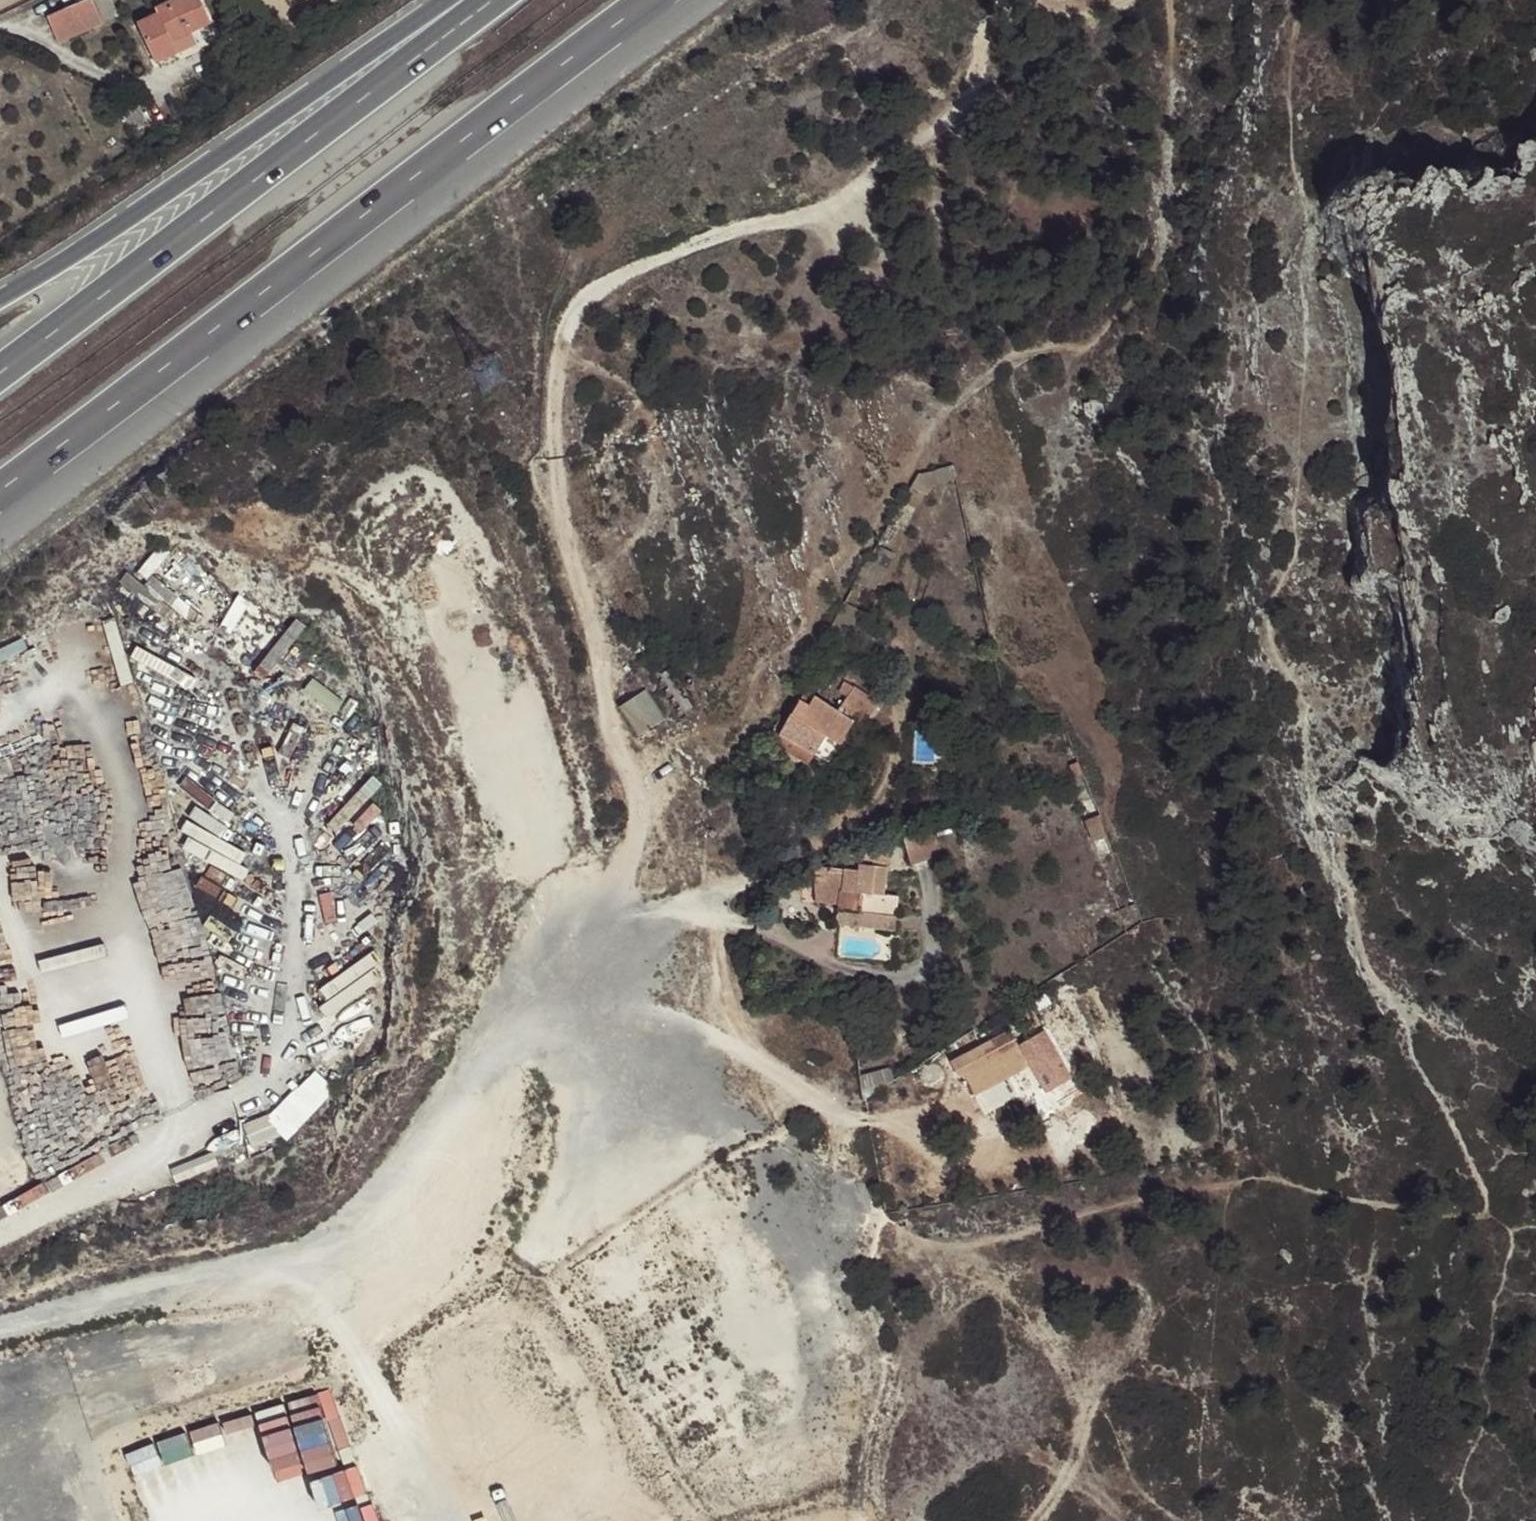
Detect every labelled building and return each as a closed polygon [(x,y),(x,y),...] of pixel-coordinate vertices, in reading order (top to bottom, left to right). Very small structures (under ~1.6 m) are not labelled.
[(47,17),(58,43),(102,25),(92,0),(89,0),(47,17)] [(102,25),(117,19),(110,0),(92,0),(102,25)] [(192,33),(212,24),(200,0),(174,0),(154,9),(157,15),(138,24),(155,64),(177,55),(172,42),(192,33)] [(198,45),(192,33),(172,42),(177,55),(198,45)] [(956,480),(954,466),(918,474),(911,487),(925,495),(928,496),(933,486),(956,480)] [(911,487),(902,502),(916,509),(925,495),(911,487)] [(176,582),(140,581),(139,609),(175,609),(176,582)] [(299,620),(261,664),(271,672),(309,628),(299,620)] [(800,702),(780,736),(813,755),(824,736),(839,744),(852,722),(862,728),(877,702),(844,683),(839,692),(847,696),(838,711),(815,698),(809,708),(800,702)] [(639,737),(665,720),(646,690),(620,707),(639,737)] [(813,755),(780,736),(775,744),(808,764),(813,755)] [(824,736),(813,755),(828,763),(839,744),(824,736)] [(1083,775),(1078,762),(1069,766),(1074,778),(1083,775)] [(932,827),(903,837),(912,864),(941,854),(932,827)] [(717,834),(712,830),(708,834),(713,838),(717,834)] [(863,850),(861,866),(887,869),(891,841),(863,850)] [(823,868),(819,902),(839,905),(838,910),(857,912),(857,911),(881,913),(884,896),(887,869),(861,866),(860,873),(823,868)] [(857,912),(838,910),(837,923),(893,931),(898,897),(884,896),(881,913),(857,911),(857,912)] [(1003,1038),(992,1044),(999,1057),(1010,1051),(1003,1038)] [(991,1042),(964,1056),(971,1069),(974,1073),(966,1077),(975,1096),(1010,1077),(999,1057),(992,1044),(991,1042)] [(268,1118),(290,1139),(339,1089),(317,1068),(268,1118)] [(890,1068),(860,1076),(863,1101),(894,1081),(890,1068)] [(963,1073),(966,1077),(974,1073),(971,1069),(963,1073)] [(305,1451),(349,1435),(333,1388),(289,1404),(305,1451)]
